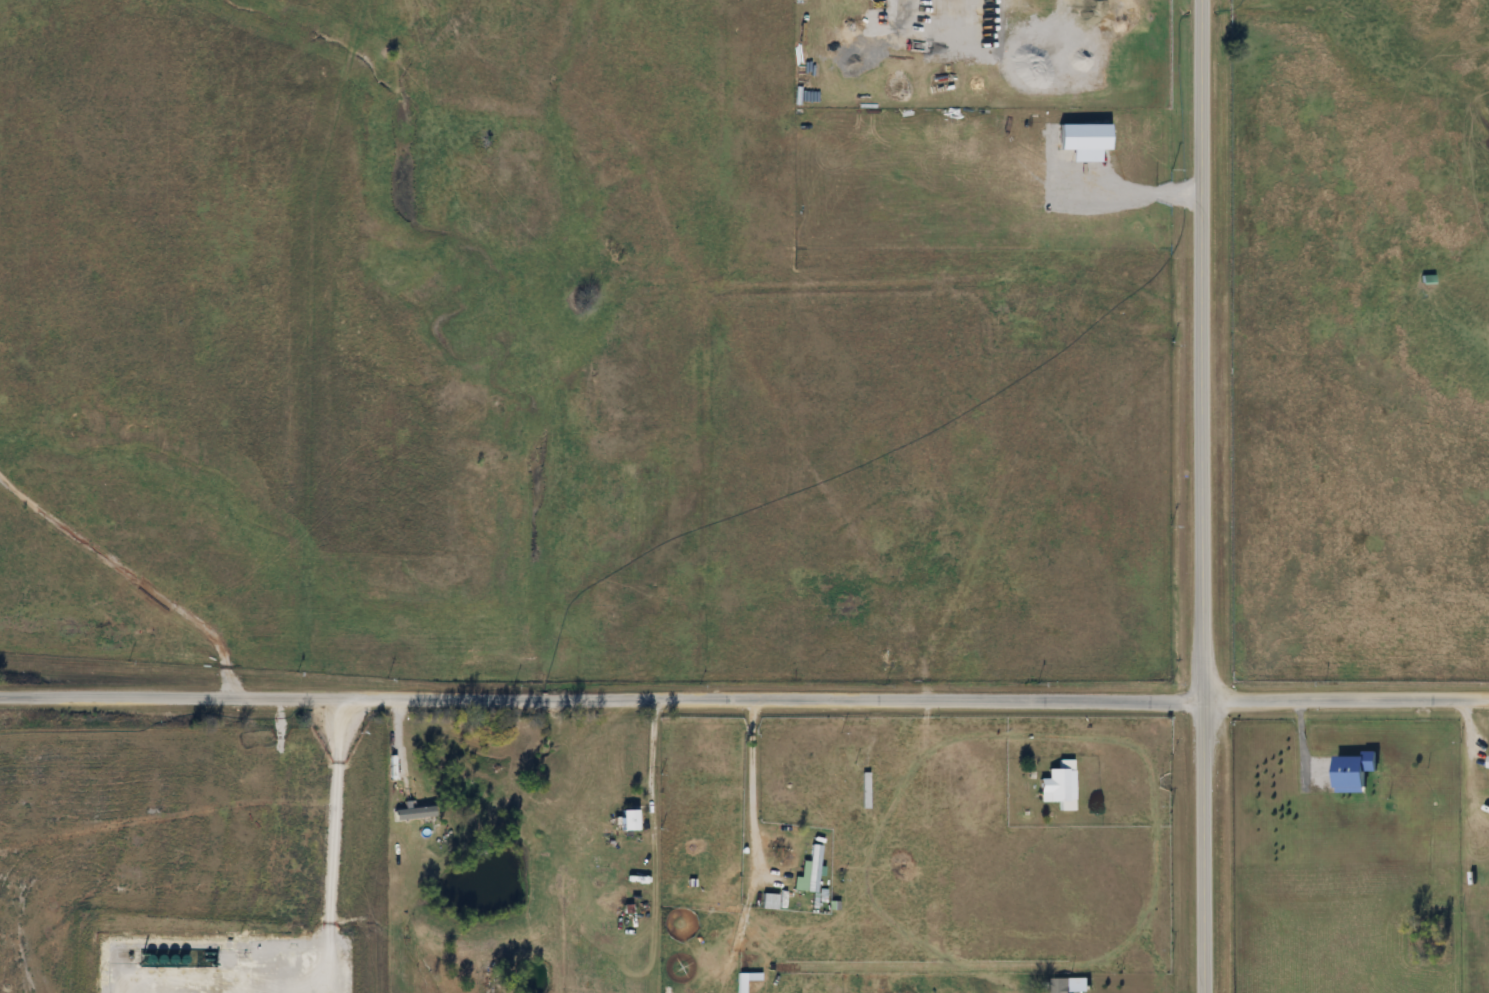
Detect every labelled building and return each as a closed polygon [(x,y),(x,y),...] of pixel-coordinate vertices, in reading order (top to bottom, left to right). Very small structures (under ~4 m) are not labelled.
[(1338,757),(1338,794),(1369,794),(1369,772),(1378,772),(1379,752),(1364,752),(1364,757),(1338,757)] [(1041,778),(1041,802),(1075,802),(1075,769),(1049,769),(1049,778),(1041,778)] [(881,772),(863,772),(863,809),(881,809),(881,772)] [(622,831),(639,831),(639,811),(622,811),(622,831)] [(810,862),(803,861),(801,878),(796,877),(794,890),(817,893),(823,845),(812,844),(810,862)] [(1071,979),(1052,979),(1052,992),(1071,992),(1071,979)]
